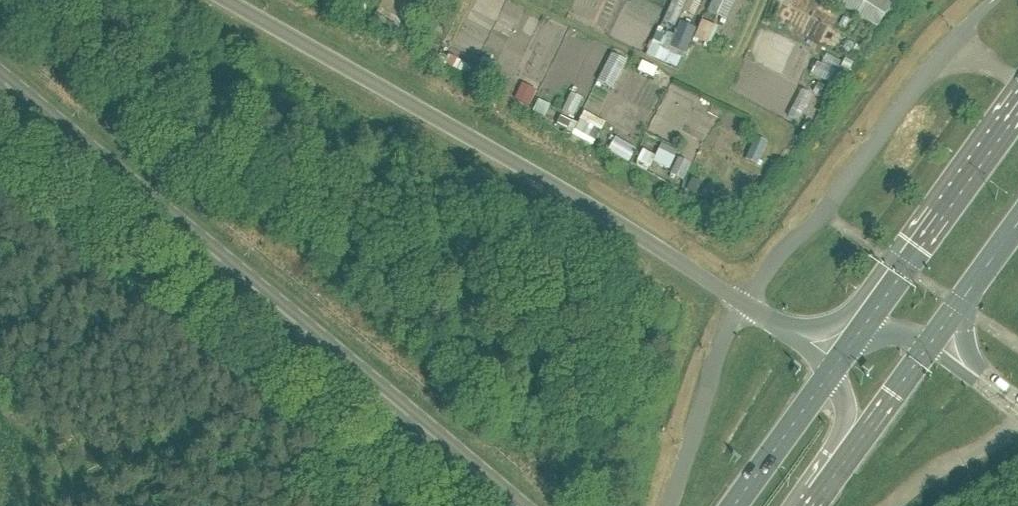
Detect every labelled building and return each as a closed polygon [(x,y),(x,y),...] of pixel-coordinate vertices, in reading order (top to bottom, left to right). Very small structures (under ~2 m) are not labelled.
[(602,22),(611,0),(596,0),(589,16),(602,22)] [(882,0),(835,0),(835,1),(874,18),(882,0)] [(695,16),(687,31),(701,37),(708,22),(695,16)] [(522,88),(515,102),(530,109),(536,94),(522,88)] [(614,150),(625,131),(614,125),(603,144),(614,150)] [(755,139),(745,161),(756,167),(766,144),(755,139)] [(659,153),(653,165),(669,173),(675,162),(659,153)]
